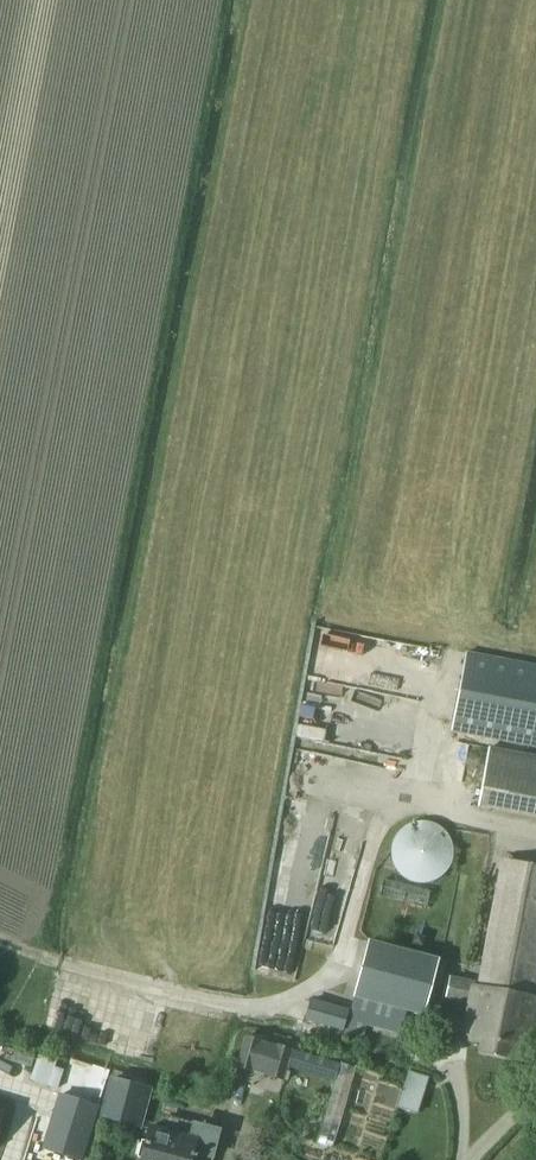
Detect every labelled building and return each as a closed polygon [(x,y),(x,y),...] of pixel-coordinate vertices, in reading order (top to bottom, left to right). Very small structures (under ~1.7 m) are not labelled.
[(469,649),(454,727),(535,743),(535,661),(469,649)] [(491,744),(480,803),(535,813),(535,752),(491,744)] [(451,865),(453,858),(453,851),(452,844),(449,837),(444,832),(439,827),(432,825),(425,823),(418,823),(411,825),(405,829),(400,833),(396,839),(393,846),(392,853),(392,860),(395,867),(398,873),(404,878),(410,881),(416,884),(423,884),(431,883),(437,881),(443,876),(448,871),(451,865)] [(535,984),(535,864),(506,858),(482,984),(451,978),(447,998),(470,1003),(463,1040),(483,1044),(481,1053),(509,1059),(511,1049),(530,1053),(535,1022),(535,995),(534,994),(535,984)] [(351,1009),(345,1034),(363,1039),(367,1025),(400,1034),(406,1011),(424,1015),(438,960),(369,942),(365,955),(351,1009)] [(311,1000),(306,1018),(343,1029),(349,1011),(311,1000)] [(245,1038),(238,1067),(253,1070),(257,1054),(273,1058),(269,1075),(284,1079),(288,1062),(291,1050),(245,1038)] [(39,1056),(31,1079),(57,1088),(63,1073),(54,1070),(56,1062),(39,1056)] [(408,1068),(396,1104),(416,1111),(428,1075),(408,1068)] [(148,1088),(114,1079),(104,1118),(132,1126),(135,1115),(140,1116),(148,1088)] [(44,1149),(79,1159),(81,1159),(98,1106),(61,1095),(44,1149)] [(141,1126),(141,1127),(149,1129),(146,1143),(137,1141),(137,1143),(145,1146),(141,1159),(191,1159),(192,1157),(201,1159),(213,1159),(221,1130),(204,1125),(205,1123),(204,1122),(199,1140),(141,1126)]
